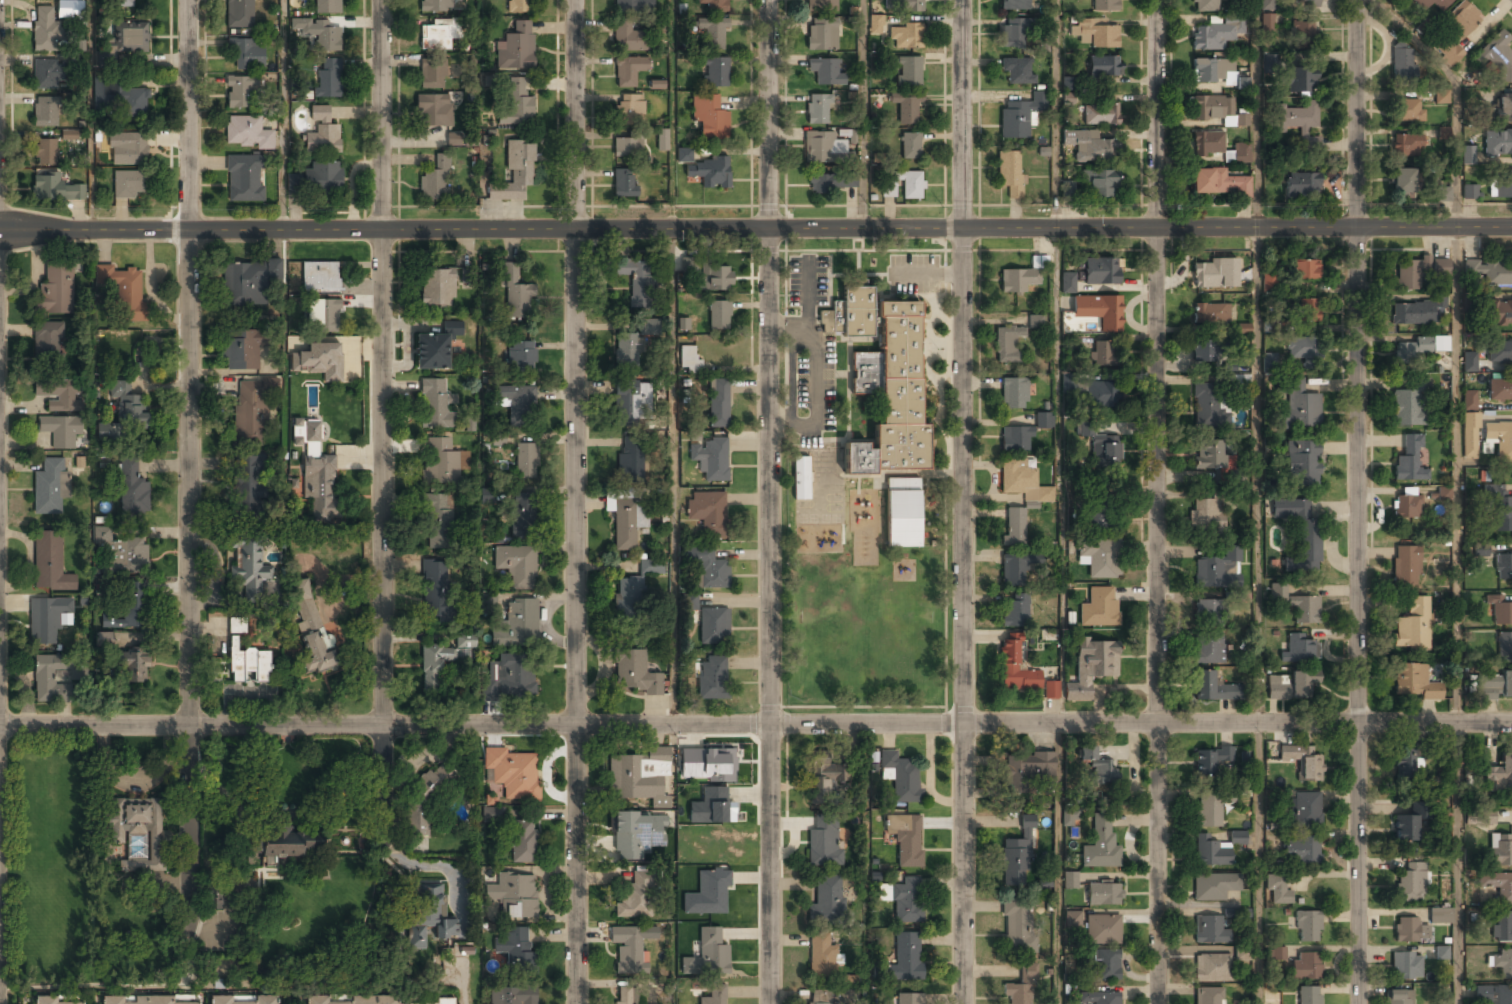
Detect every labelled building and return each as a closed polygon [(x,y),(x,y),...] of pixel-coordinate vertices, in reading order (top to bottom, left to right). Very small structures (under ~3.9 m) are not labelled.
[(83,19),(83,1),(58,0),(58,19),(83,19)] [(227,27),(252,27),(252,0),(227,0),(227,27)] [(340,0),(308,0),(308,2),(314,2),(314,12),(340,13),(340,0)] [(420,12),(457,12),(457,0),(420,0),(420,12)] [(533,13),(533,0),(507,0),(507,13),(533,13)] [(613,14),(652,14),(652,0),(613,0),(613,14)] [(696,3),(705,3),(705,12),(725,12),(725,0),(696,0),(696,3)] [(806,10),(835,10),(835,0),(806,0),(806,10)] [(891,11),(922,11),(922,0),(891,0),(891,11)] [(1027,9),(1026,0),(999,0),(999,9),(1027,9)] [(1091,11),(1117,10),(1117,0),(1091,0),(1091,11)] [(1193,12),(1219,12),(1218,0),(1193,0),(1193,12)] [(1274,0),(1261,0),(1261,10),(1274,10),(1274,0)] [(1452,0),(1412,0),(1424,13),(1432,5),(1439,12),(1452,0)] [(1483,18),(1465,0),(1463,0),(1443,21),(1461,39),(1483,18)] [(34,50),(59,50),(59,21),(53,21),(53,7),(34,7),(34,50)] [(1262,32),(1274,32),(1274,13),(1261,14),(1262,32)] [(868,15),(868,28),(866,28),(866,31),(868,32),(868,33),(879,33),(880,25),(883,25),(883,15),(868,15)] [(805,37),(805,50),(826,50),(826,49),(835,49),(834,24),(837,24),(837,17),(811,18),(811,26),(807,26),(807,37),(805,37)] [(1224,26),(1192,26),(1192,50),(1225,50),(1225,42),(1234,42),(1234,32),(1244,32),(1244,17),(1224,17),(1224,26)] [(310,35),(310,18),(292,18),(292,27),(301,27),(301,35),(310,35)] [(727,18),(695,18),(695,29),(703,29),(703,50),(722,49),(722,28),(727,28),(727,18)] [(1006,18),(1006,26),(997,26),(997,42),(1000,42),(1000,47),(1024,47),(1024,27),(1027,27),(1027,18),(1006,18)] [(1116,47),(1117,26),(1105,26),(1105,18),(1091,18),(1091,19),(1075,19),(1075,26),(1067,26),(1067,36),(1077,36),(1077,43),(1087,43),(1087,34),(1089,34),(1089,47),(1116,47)] [(341,50),(341,27),(331,27),(331,19),(314,19),(314,50),(341,50)] [(612,51),(645,51),(645,31),(629,31),(629,19),(612,19),(612,51)] [(497,69),(533,69),(532,21),(514,21),(514,34),(504,34),(504,43),(496,43),(497,69)] [(114,22),(114,44),(106,44),(106,53),(147,53),(147,22),(114,22)] [(1314,22),(1291,22),(1291,44),(1314,44),(1314,22)] [(449,50),(449,38),(458,38),(458,23),(421,23),(421,50),(449,50)] [(920,23),(902,23),(902,27),(887,27),(887,39),(892,39),(892,48),(920,48),(920,40),(916,40),(916,32),(920,32),(920,23)] [(1511,38),(1501,28),(1471,58),(1480,67),(1485,62),(1509,86),(1511,83),(1511,52),(1504,45),(1511,38)] [(235,50),(236,69),(265,68),(264,38),(227,39),(228,50),(235,50)] [(1450,66),(1464,55),(1455,44),(1441,54),(1450,66)] [(1392,49),(1392,82),(1415,82),(1415,49),(1392,49)] [(1116,56),(1087,56),(1087,76),(1116,76),(1116,68),(1121,68),(1121,64),(1116,64),(1116,56)] [(647,57),(613,57),(613,65),(614,65),(614,78),(615,78),(615,87),(634,87),(634,71),(646,71),(646,64),(648,64),(648,59),(647,59),(647,57)] [(726,87),(726,65),(727,65),(727,57),(703,57),(703,59),(700,59),(700,63),(703,64),(703,65),(706,65),(706,76),(701,76),(701,87),(726,87)] [(920,64),(920,57),(895,57),(895,65),(899,64),(899,76),(895,76),(895,86),(919,86),(919,64),(920,64)] [(33,58),(33,88),(60,88),(60,58),(33,58)] [(340,58),(317,58),(317,97),(340,97),(340,58)] [(1033,83),(1006,83),(1006,71),(999,71),(999,58),(1028,58),(1028,75),(1033,75),(1033,83)] [(814,85),(844,85),(844,74),(835,74),(835,63),(838,63),(838,60),(835,60),(835,59),(807,59),(807,71),(814,71),(814,85)] [(420,89),(446,89),(446,60),(420,60),(420,89)] [(1192,60),(1192,84),(1234,84),(1234,60),(1192,60)] [(1286,69),(1286,92),(1317,92),(1317,69),(1286,69)] [(1248,89),(1248,76),(1237,76),(1236,89),(1248,89)] [(227,108),(254,108),(254,77),(227,77),(227,108)] [(1061,77),(1061,90),(1072,90),(1072,77),(1061,77)] [(533,96),(525,96),(525,79),(502,79),(501,108),(498,108),(498,125),(533,126),(533,96)] [(647,81),(647,90),(663,89),(663,81),(647,81)] [(117,89),(117,116),(147,116),(147,89),(117,89)] [(999,109),(999,137),(1027,138),(1027,112),(1033,112),(1033,111),(1046,111),(1046,91),(1030,91),(1030,101),(1004,101),(1004,109),(999,109)] [(1436,92),(1436,104),(1448,104),(1447,92),(1436,92)] [(897,103),(897,124),(915,124),(915,103),(921,102),(921,93),(888,93),(888,103),(897,103)] [(1072,104),(1072,93),(1061,93),(1061,104),(1072,104)] [(717,94),(690,94),(690,117),(692,117),(692,121),(698,121),(698,138),(727,138),(727,112),(722,112),(722,110),(717,110),(717,94)] [(1511,121),(1511,94),(1495,94),(1495,121),(1511,121)] [(417,127),(451,127),(451,95),(417,95),(417,127)] [(641,95),(620,95),(620,102),(616,102),(617,106),(612,106),(613,125),(633,125),(633,115),(643,115),(643,101),(641,101),(641,95)] [(831,103),(831,95),(807,95),(807,103),(805,103),(805,113),(805,124),(826,124),(826,103),(831,103)] [(34,103),(34,126),(56,126),(56,96),(36,97),(36,103),(34,103)] [(1232,116),(1232,98),(1222,98),(1222,96),(1191,96),(1191,108),(1193,108),(1193,120),(1205,120),(1205,118),(1222,118),(1222,115),(1232,116)] [(1393,100),(1393,122),(1421,122),(1421,100),(1393,100)] [(1317,128),(1317,102),(1305,102),(1305,109),(1284,110),(1284,128),(1299,127),(1300,147),(1316,147),(1316,139),(1306,139),(1305,128),(1317,128)] [(1117,114),(1117,103),(1105,103),(1105,105),(1083,105),(1083,124),(1112,124),(1112,125),(1118,125),(1118,114),(1117,114)] [(329,106),(311,106),(311,122),(315,122),(315,134),(304,134),(304,153),(340,153),(340,126),(329,126),(329,106)] [(1234,114),(1235,116),(1235,126),(1248,126),(1248,114),(1234,114)] [(1235,116),(1232,116),(1222,115),(1222,118),(1222,127),(1235,127),(1235,126),(1235,116)] [(261,131),(261,116),(226,117),(226,148),(273,148),(273,131),(261,131)] [(1448,137),(1449,127),(1437,127),(1437,136),(1448,137)] [(666,151),(666,129),(655,129),(656,151),(666,151)] [(77,130),(62,130),(61,139),(77,139),(77,130)] [(1108,144),(1108,139),(1096,139),(1096,130),(1072,130),(1072,139),(1067,139),(1067,162),(1116,162),(1116,144),(1108,144)] [(626,138),(611,138),(611,157),(641,156),(640,137),(643,137),(643,131),(626,131),(626,138)] [(832,132),(815,132),(815,131),(802,131),(802,163),(852,163),(852,152),(844,152),(844,140),(832,140),(832,132)] [(1484,157),(1511,157),(1511,131),(1484,131),(1484,157)] [(1223,153),(1222,151),(1223,132),(1192,132),(1192,150),(1193,150),(1193,156),(1207,156),(1207,153),(1223,153)] [(447,145),(462,145),(462,133),(447,133),(447,145)] [(919,133),(900,133),(900,137),(898,137),(898,141),(900,141),(900,158),(918,158),(918,140),(919,140),(919,133)] [(109,165),(146,165),(146,134),(109,134),(109,165)] [(1392,157),(1420,157),(1420,135),(1392,135),(1392,157)] [(34,165),(57,165),(56,139),(34,140),(34,165)] [(532,186),(533,141),(508,141),(507,183),(487,183),(487,199),(523,199),(523,186),(532,186)] [(1232,143),(1232,151),(1232,163),(1249,162),(1249,143),(1232,143)] [(1474,147),(1461,147),(1461,165),(1474,165),(1474,147)] [(675,148),(675,162),(690,162),(690,148),(675,148)] [(1018,151),(996,151),(996,186),(1007,186),(1006,199),(1020,198),(1021,175),(1018,175),(1018,151)] [(1232,151),(1222,151),(1223,153),(1223,163),(1232,163),(1232,151)] [(419,200),(449,200),(449,154),(435,154),(435,170),(419,170),(419,200)] [(227,155),(227,201),(260,201),(260,155),(227,155)] [(728,188),(728,173),(725,173),(725,156),(709,156),(709,160),(699,160),(699,163),(692,163),(692,166),(684,166),(684,177),(699,177),(699,188),(710,188),(710,184),(716,184),(716,188),(728,188)] [(342,164),(303,164),(303,192),(342,192),(342,164)] [(1204,169),(1190,169),(1190,193),(1224,193),(1224,188),(1234,188),(1234,197),(1249,197),(1249,177),(1224,177),(1224,168),(1204,168),(1204,169)] [(611,169),(611,196),(635,196),(635,187),(630,187),(630,175),(628,175),(628,169),(611,169)] [(1413,169),(1392,169),(1392,195),(1413,195),(1413,169)] [(1117,188),(1117,170),(1080,170),(1080,181),(1061,181),(1061,197),(1108,197),(1108,188),(1117,188)] [(1489,170),(1489,197),(1511,197),(1511,170),(1489,170)] [(920,199),(920,189),(923,189),(923,181),(920,181),(920,171),(880,171),(880,196),(893,196),(893,180),(901,180),(901,199),(920,199)] [(113,172),(113,197),(147,197),(147,172),(113,172)] [(1319,199),(1319,173),(1285,173),(1285,199),(1319,199)] [(287,191),(301,192),(302,175),(287,174),(287,191)] [(855,187),(855,174),(806,174),(806,183),(808,183),(808,191),(812,191),(812,193),(832,193),(832,187),(855,187)] [(84,200),(84,185),(59,185),(59,175),(32,175),(32,200),(84,200)] [(1462,200),(1478,200),(1478,185),(1462,185),(1462,200)] [(1436,202),(1450,202),(1450,187),(1436,187),(1436,202)] [(1118,284),(1118,258),(1083,258),(1083,284),(1118,284)] [(615,259),(615,276),(629,276),(629,308),(654,308),(654,260),(615,259)] [(1396,289),(1421,289),(1421,274),(1431,274),(1431,259),(1396,259),(1396,289)] [(701,276),(701,260),(712,260),(712,265),(728,265),(728,271),(732,271),(732,284),(728,284),(728,289),(722,289),(722,291),(705,291),(705,276),(701,276)] [(1316,280),(1316,260),(1291,260),(1291,280),(1316,280)] [(73,261),(45,261),(45,283),(38,283),(38,313),(73,313),(73,261)] [(1193,288),(1235,287),(1235,261),(1193,261),(1193,288)] [(1433,275),(1447,275),(1447,261),(1433,261),(1433,275)] [(280,262),(223,263),(224,306),(267,305),(267,284),(280,284),(280,262)] [(302,290),(339,290),(339,262),(302,262),(302,290)] [(1511,286),(1511,262),(1464,262),(1464,276),(1483,276),(1483,286),(1511,286)] [(505,264),(505,318),(534,318),(534,285),(517,285),(517,264),(505,264)] [(114,287),(113,321),(142,321),(143,268),(95,267),(95,286),(114,287)] [(454,267),(421,267),(421,306),(454,306),(454,267)] [(461,284),(473,283),(473,267),(460,267),(461,284)] [(999,269),(999,292),(1013,292),(1013,295),(1019,295),(1019,292),(1023,292),(1023,284),(1038,284),(1038,268),(1027,268),(1027,269),(999,269)] [(1262,273),(1263,291),(1276,291),(1275,272),(1262,273)] [(1061,293),(1075,293),(1076,273),(1061,273),(1061,293)] [(925,471),(925,424),(916,424),(916,379),(914,379),(914,316),(915,316),(915,302),(875,302),(875,313),(869,313),(869,287),(841,287),(841,301),(830,301),(830,312),(818,312),(818,323),(821,323),(821,332),(841,332),(841,337),(869,336),(869,327),(877,327),(877,353),(849,353),(849,370),(851,370),(851,380),(849,380),(849,393),(876,393),(876,424),(870,424),(870,449),(864,449),(864,442),(839,442),(839,477),(872,476),(872,471),(925,471)] [(1072,296),(1073,318),(1100,318),(1100,332),(1120,332),(1120,296),(1072,296)] [(1319,298),(1296,298),(1296,322),(1319,322),(1319,298)] [(309,300),(309,332),(338,332),(338,300),(309,300)] [(730,315),(730,300),(708,300),(708,306),(707,306),(707,310),(708,310),(709,328),(728,328),(728,315),(730,315)] [(1511,325),(1511,300),(1487,300),(1487,325),(1511,325)] [(1392,324),(1434,325),(1434,309),(1443,309),(1443,303),(1392,302),(1392,324)] [(1230,322),(1230,303),(1193,303),(1193,322),(1230,322)] [(1030,327),(1040,327),(1040,316),(1030,316),(1030,327)] [(677,318),(677,329),(688,329),(688,318),(677,318)] [(643,336),(659,335),(659,319),(642,319),(643,336)] [(34,321),(34,363),(64,363),(64,321),(34,321)] [(463,339),(463,321),(443,321),(443,332),(416,332),(416,369),(450,369),(450,339),(463,339)] [(1238,332),(1250,333),(1250,324),(1238,324),(1238,332)] [(995,327),(995,363),(1017,363),(1017,338),(1022,338),(1023,327),(995,327)] [(260,330),(222,330),(221,371),(259,371),(260,330)] [(615,335),(615,369),(638,369),(638,335),(615,335)] [(1317,359),(1318,338),(1287,337),(1286,358),(1317,359)] [(1448,353),(1448,337),(1413,337),(1413,343),(1394,343),(1394,362),(1416,362),(1416,353),(1448,353)] [(1192,363),(1215,363),(1215,340),(1192,340),(1192,363)] [(1091,341),(1090,367),(1113,368),(1114,342),(1091,341)] [(535,369),(535,342),(507,342),(507,369),(535,369)] [(1488,363),(1511,363),(1511,342),(1488,342),(1488,363)] [(342,383),(341,343),(307,343),(308,354),(298,354),(298,373),(323,373),(323,384),(342,383)] [(699,347),(680,347),(680,373),(699,373),(699,347)] [(1262,371),(1276,372),(1277,353),(1263,353),(1262,371)] [(1474,370),(1472,353),(1464,354),(1466,371),(1474,370)] [(1062,393),(1075,392),(1075,373),(1061,374),(1062,393)] [(1249,374),(1233,375),(1233,390),(1250,389),(1249,374)] [(421,428),(455,427),(455,409),(446,409),(445,378),(420,378),(421,428)] [(34,397),(46,397),(46,413),(83,413),(83,399),(75,399),(75,379),(34,379),(34,397)] [(1001,410),(1027,410),(1027,379),(1001,379),(1001,410)] [(1320,394),(1303,394),(1303,379),(1287,379),(1287,410),(1277,410),(1277,429),(1320,429),(1320,394)] [(728,380),(709,380),(709,428),(728,428),(728,380)] [(1488,402),(1511,402),(1511,380),(1488,380),(1488,402)] [(129,381),(110,381),(109,398),(119,399),(118,421),(144,422),(144,396),(129,395),(129,381)] [(235,444),(265,445),(265,382),(235,381),(235,444)] [(615,383),(615,425),(640,424),(639,406),(649,406),(649,382),(615,383)] [(1117,408),(1118,383),(1084,382),(1083,407),(1117,408)] [(1219,384),(1194,384),(1194,428),(1219,428),(1219,384)] [(508,427),(533,426),(533,385),(495,386),(495,399),(508,399),(508,427)] [(1463,390),(1463,409),(1476,410),(1477,391),(1463,390)] [(1421,391),(1393,391),(1393,426),(1421,426),(1421,391)] [(1054,428),(1053,412),(1036,413),(1036,429),(1054,428)] [(1464,414),(1464,459),(1477,459),(1477,414),(1464,414)] [(74,436),(81,436),(82,418),(37,418),(37,433),(50,433),(50,450),(74,450),(74,436)] [(312,522),(335,522),(336,456),(318,456),(318,421),(301,421),(300,439),(302,439),(302,499),(312,499),(312,522)] [(1496,463),(1511,463),(1511,424),(1483,423),(1483,440),(1497,441),(1496,463)] [(1030,428),(1000,428),(1000,452),(1030,452),(1030,428)] [(491,446),(505,446),(506,432),(491,432),(491,446)] [(1427,481),(1426,468),(1419,469),(1418,435),(1403,436),(1403,457),(1394,457),(1394,481),(1427,481)] [(1121,468),(1121,436),(1091,436),(1091,468),(1121,468)] [(459,484),(459,469),(467,469),(467,451),(451,451),(451,437),(428,437),(428,462),(421,462),(421,483),(459,484)] [(701,462),(701,482),(726,482),(727,439),(704,439),(704,447),(689,446),(689,462),(701,462)] [(619,480),(643,480),(643,441),(619,441),(619,480)] [(1223,441),(1195,441),(1195,470),(1223,470),(1223,441)] [(1287,486),(1319,486),(1319,442),(1287,442),(1287,486)] [(515,444),(515,478),(538,478),(538,444),(515,444)] [(233,455),(233,512),(264,512),(264,455),(233,455)] [(830,474),(830,456),(792,456),(792,474),(830,474)] [(33,515),(61,515),(62,499),(66,499),(67,459),(42,458),(42,471),(33,471),(33,515)] [(119,459),(119,512),(149,512),(149,480),(138,480),(138,459),(119,459)] [(1000,494),(1025,494),(1025,502),(1052,502),(1052,488),(1036,488),(1036,468),(1026,468),(1026,460),(1000,460),(1000,494)] [(918,478),(885,478),(885,546),(918,546),(918,478)] [(1505,485),(1484,485),(1483,518),(1511,519),(1511,498),(1505,497),(1505,485)] [(1451,487),(1438,487),(1438,499),(1451,499),(1451,487)] [(494,503),(494,489),(481,488),(481,502),(494,503)] [(1118,532),(1119,490),(1081,489),(1079,530),(1118,532)] [(423,520),(428,520),(427,548),(452,548),(452,493),(423,493),(423,520)] [(723,493),(688,493),(688,520),(701,520),(701,538),(723,538),(723,493)] [(1393,519),(1420,519),(1420,496),(1393,496),(1393,519)] [(534,497),(511,497),(511,538),(534,538),(534,497)] [(614,550),(635,551),(635,529),(642,529),(642,497),(605,497),(605,512),(615,512),(614,550)] [(1217,509),(1217,499),(1190,499),(1190,533),(1223,533),(1223,509),(1217,509)] [(1308,499),(1272,499),(1272,522),(1308,522),(1308,499)] [(1005,509),(1005,546),(1024,546),(1024,509),(1005,509)] [(1283,572),(1318,573),(1319,531),(1295,530),(1294,557),(1284,557),(1283,572)] [(62,574),(62,532),(34,532),(33,590),(75,590),(75,574),(62,574)] [(261,566),(260,537),(235,537),(235,566),(230,566),(230,584),(242,584),(243,597),(260,597),(260,580),(270,580),(269,566),(261,566)] [(109,540),(109,567),(146,567),(146,540),(109,540)] [(1119,578),(1119,541),(1078,540),(1078,565),(1088,565),(1088,577),(1119,578)] [(1474,556),(1488,557),(1488,544),(1475,543),(1474,556)] [(534,546),(495,546),(495,569),(508,569),(508,590),(534,590),(534,546)] [(1194,558),(1195,588),(1240,587),(1240,546),(1223,546),(1223,557),(1194,558)] [(1419,547),(1393,547),(1393,586),(1419,586),(1419,547)] [(729,588),(729,560),(713,560),(713,548),(682,548),(682,563),(695,563),(695,589),(729,588)] [(1495,581),(1511,581),(1511,553),(1495,553),(1495,581)] [(1027,555),(1003,555),(1002,586),(1026,587),(1027,555)] [(424,618),(446,618),(446,559),(424,559),(424,618)] [(663,575),(664,560),(640,559),(639,574),(663,575)] [(307,673),(330,669),(313,577),(290,582),(307,673)] [(615,618),(643,618),(643,578),(615,578),(615,618)] [(1283,586),(1273,585),(1272,597),(1282,597),(1283,586)] [(1079,625),(1117,625),(1117,586),(1089,586),(1089,604),(1079,604),(1079,625)] [(101,628),(143,627),(143,587),(121,587),(121,606),(101,606),(101,628)] [(1012,601),(1002,601),(1002,627),(1028,627),(1028,593),(1012,593),(1012,601)] [(1291,597),(1291,625),(1319,625),(1319,597),(1291,597)] [(1500,603),(1500,597),(1492,597),(1492,626),(1511,626),(1511,603),(1500,603)] [(29,598),(29,645),(59,645),(59,614),(72,614),(72,598),(29,598)] [(1429,648),(1429,598),(1407,598),(1407,618),(1393,618),(1393,648),(1429,648)] [(537,643),(536,600),(507,600),(507,622),(492,622),(492,643),(537,643)] [(1195,621),(1223,621),(1223,600),(1195,600),(1195,621)] [(728,608),(699,608),(699,644),(728,644),(728,608)] [(246,633),(246,617),(229,618),(229,634),(246,633)] [(111,632),(97,632),(97,647),(112,646),(111,632)] [(1497,660),(1511,660),(1511,632),(1497,632),(1497,660)] [(422,645),(422,692),(441,692),(441,661),(474,661),(474,633),(456,633),(456,645),(422,645)] [(1223,633),(1195,633),(1195,663),(1223,663),(1223,633)] [(1303,634),(1286,634),(1286,652),(1280,652),(1280,662),(1318,662),(1318,642),(1303,642),(1303,634)] [(229,683),(270,683),(270,651),(238,651),(238,637),(229,637),(229,683)] [(1117,677),(1118,639),(1077,639),(1076,683),(1064,683),(1064,701),(1090,701),(1090,676),(1117,677)] [(1001,690),(1044,690),(1044,699),(1057,699),(1057,681),(1041,681),(1041,671),(1018,671),(1018,640),(1001,640),(1001,690)] [(116,682),(148,682),(148,650),(116,650),(116,682)] [(616,650),(616,689),(645,689),(645,696),(661,696),(661,673),(645,673),(645,650),(616,650)] [(535,697),(534,670),(524,670),(524,653),(498,654),(498,661),(484,661),(486,698),(535,697)] [(67,680),(75,680),(75,656),(35,656),(35,702),(67,702),(67,680)] [(725,658),(699,658),(699,700),(725,700),(725,658)] [(1394,664),(1394,698),(1442,699),(1442,683),(1427,683),(1427,665),(1394,664)] [(1195,699),(1236,699),(1236,682),(1214,682),(1214,670),(1195,670),(1195,699)] [(1267,699),(1309,699),(1309,685),(1318,685),(1318,670),(1290,670),(1290,675),(1267,675),(1267,699)] [(1477,699),(1511,700),(1511,672),(1501,671),(1501,677),(1478,676),(1477,699)] [(1313,756),(1313,746),(1278,746),(1278,762),(1299,762),(1299,782),(1322,782),(1322,756),(1313,756)] [(651,799),(651,809),(668,809),(668,748),(647,748),(647,757),(609,757),(609,799),(651,799)] [(734,782),(734,748),(680,749),(681,778),(706,778),(706,782),(734,782)] [(1094,748),(1078,748),(1079,764),(1088,764),(1088,786),(1116,786),(1115,760),(1094,761),(1094,748)] [(1396,748),(1396,773),(1415,773),(1415,748),(1396,748)] [(1233,749),(1195,749),(1195,775),(1218,775),(1218,764),(1233,764),(1233,749)] [(502,801),(538,801),(538,752),(484,751),(484,783),(502,784),(502,801)] [(896,751),(880,751),(880,780),(893,780),(893,803),(919,803),(919,760),(896,760),(896,751)] [(1053,754),(1003,754),(1003,793),(1021,793),(1021,782),(1053,782),(1053,754)] [(1500,754),(1500,767),(1483,767),(1483,788),(1511,788),(1511,754),(1500,754)] [(847,760),(811,760),(811,799),(835,799),(834,782),(848,781),(847,760)] [(407,836),(429,835),(428,796),(442,796),(442,787),(455,787),(454,763),(436,764),(436,771),(421,771),(422,782),(409,783),(409,795),(405,795),(407,836)] [(689,823),(735,822),(734,802),(726,802),(726,787),(702,787),(702,802),(689,803),(689,823)] [(1319,793),(1291,793),(1291,829),(1319,829),(1319,793)] [(1221,828),(1221,794),(1195,794),(1195,828),(1221,828)] [(106,798),(106,843),(125,843),(125,835),(148,835),(148,866),(162,865),(161,798),(106,798)] [(1049,808),(1049,798),(1037,798),(1037,808),(1049,808)] [(501,807),(483,807),(483,819),(501,819),(501,807)] [(1062,826),(1076,826),(1076,809),(1062,809),(1062,826)] [(1495,824),(1495,809),(1465,810),(1466,825),(1495,824)] [(642,860),(641,847),(663,847),(663,826),(667,826),(667,815),(637,816),(637,812),(615,812),(615,860),(642,860)] [(921,815),(885,815),(885,834),(897,834),(897,867),(921,867),(921,815)] [(1003,838),(1002,886),(1029,887),(1031,815),(1021,815),(1021,838),(1003,838)] [(1417,816),(1394,816),(1394,842),(1417,842),(1417,816)] [(1120,845),(1110,845),(1110,818),(1093,818),(1093,846),(1080,846),(1080,868),(1120,868),(1120,845)] [(510,864),(534,864),(534,819),(510,819),(510,864)] [(808,829),(808,866),(839,866),(839,820),(814,820),(814,829),(808,829)] [(273,857),(302,857),(302,849),(316,848),(316,832),(291,832),(291,826),(271,826),(271,832),(261,832),(262,866),(273,866),(273,857)] [(1207,834),(1195,834),(1195,866),(1230,866),(1230,843),(1207,843),(1207,834)] [(1231,844),(1243,844),(1244,835),(1231,835),(1231,844)] [(1489,867),(1511,867),(1511,835),(1489,835),(1489,867)] [(1319,838),(1284,838),(1284,865),(1319,865),(1319,838)] [(1425,902),(1425,863),(1406,863),(1406,872),(1396,872),(1396,902),(1425,902)] [(702,871),(702,915),(726,915),(726,871),(702,871)] [(1077,872),(1063,872),(1064,889),(1078,888),(1077,872)] [(615,885),(614,918),(650,918),(651,873),(633,873),(633,886),(615,885)] [(534,874),(498,875),(498,885),(484,886),(485,901),(500,901),(501,920),(536,919),(534,874)] [(1479,874),(1479,889),(1497,889),(1497,905),(1511,905),(1511,874),(1479,874)] [(1193,876),(1193,902),(1226,902),(1226,892),(1238,892),(1238,876),(1193,876)] [(1285,876),(1267,876),(1267,905),(1291,905),(1291,891),(1285,891),(1285,876)] [(816,877),(816,904),(809,904),(809,920),(841,920),(841,877),(816,877)] [(903,886),(893,886),(893,922),(921,922),(921,877),(903,877),(903,886)] [(409,884),(408,949),(425,949),(425,927),(435,928),(435,938),(455,939),(455,920),(444,919),(445,885),(409,884)] [(1121,906),(1121,884),(1087,884),(1087,906),(1121,906)] [(207,910),(222,909),(222,886),(206,887),(207,910)] [(1025,932),(1026,901),(1003,901),(1002,953),(1035,954),(1036,932),(1025,932)] [(1250,908),(1223,909),(1224,918),(1250,918),(1250,908)] [(1429,910),(1429,924),(1450,924),(1450,910),(1429,910)] [(1065,927),(1081,927),(1081,911),(1065,911),(1065,927)] [(1319,912),(1296,912),(1296,943),(1319,943),(1319,912)] [(1492,943),(1511,943),(1511,913),(1492,913),(1492,943)] [(1085,944),(1119,944),(1119,916),(1085,916),(1085,944)] [(1220,931),(1220,916),(1194,916),(1194,944),(1230,944),(1230,931),(1220,931)] [(1395,918),(1395,943),(1422,943),(1422,928),(1417,928),(1417,918),(1395,918)] [(528,928),(494,931),(496,955),(505,954),(507,976),(532,974),(528,928)] [(616,945),(616,975),(643,975),(643,928),(610,928),(609,945),(616,945)] [(728,944),(720,944),(720,928),(702,928),(702,973),(728,973),(728,944)] [(922,980),(921,931),(894,932),(895,964),(883,964),(883,980),(922,980)] [(829,934),(809,934),(809,978),(835,978),(835,945),(829,945),(829,934)] [(1449,960),(1449,946),(1436,946),(1436,960),(1449,960)] [(1264,948),(1264,961),(1285,960),(1285,948),(1264,948)] [(1499,980),(1511,980),(1511,949),(1499,950),(1499,957),(1487,957),(1488,968),(1499,968),(1499,980)] [(1089,981),(1118,981),(1118,950),(1089,950),(1089,981)] [(1292,980),(1321,980),(1321,954),(1292,954),(1292,980)] [(1392,954),(1392,979),(1420,979),(1420,954),(1392,954)] [(1229,982),(1229,955),(1194,955),(1194,982),(1229,982)] [(1020,965),(1020,985),(1003,985),(1003,999),(1009,999),(1009,1003),(1033,1003),(1033,965),(1020,965)] [(709,997),(700,997),(700,1003),(726,1003),(726,985),(709,986),(709,997)] [(1475,986),(1475,1003),(1511,1003),(1511,986),(1475,986)] [(1297,1003),(1319,1003),(1319,987),(1297,987),(1297,1003)] [(535,988),(492,989),(492,1003),(536,1003),(535,988)] [(1222,989),(1195,989),(1195,1003),(1222,1003),(1222,989)] [(634,990),(614,990),(614,1003),(634,1003),(634,990)] [(1387,991),(1387,1003),(1410,1003),(1410,991),(1387,991)] [(830,992),(808,992),(808,1003),(830,1003),(830,992)] [(922,994),(897,994),(897,1003),(922,1003),(922,994)] [(1080,994),(1080,1003),(1119,1003),(1119,994),(1080,994)] [(174,1003),(174,995),(135,996),(135,1002),(124,1002),(124,996),(102,996),(102,1003),(199,1003),(199,1002),(174,1003)] [(279,996),(208,996),(208,1003),(279,1003),(279,996)] [(399,996),(304,997),(304,1003),(399,1003),(399,996)]
